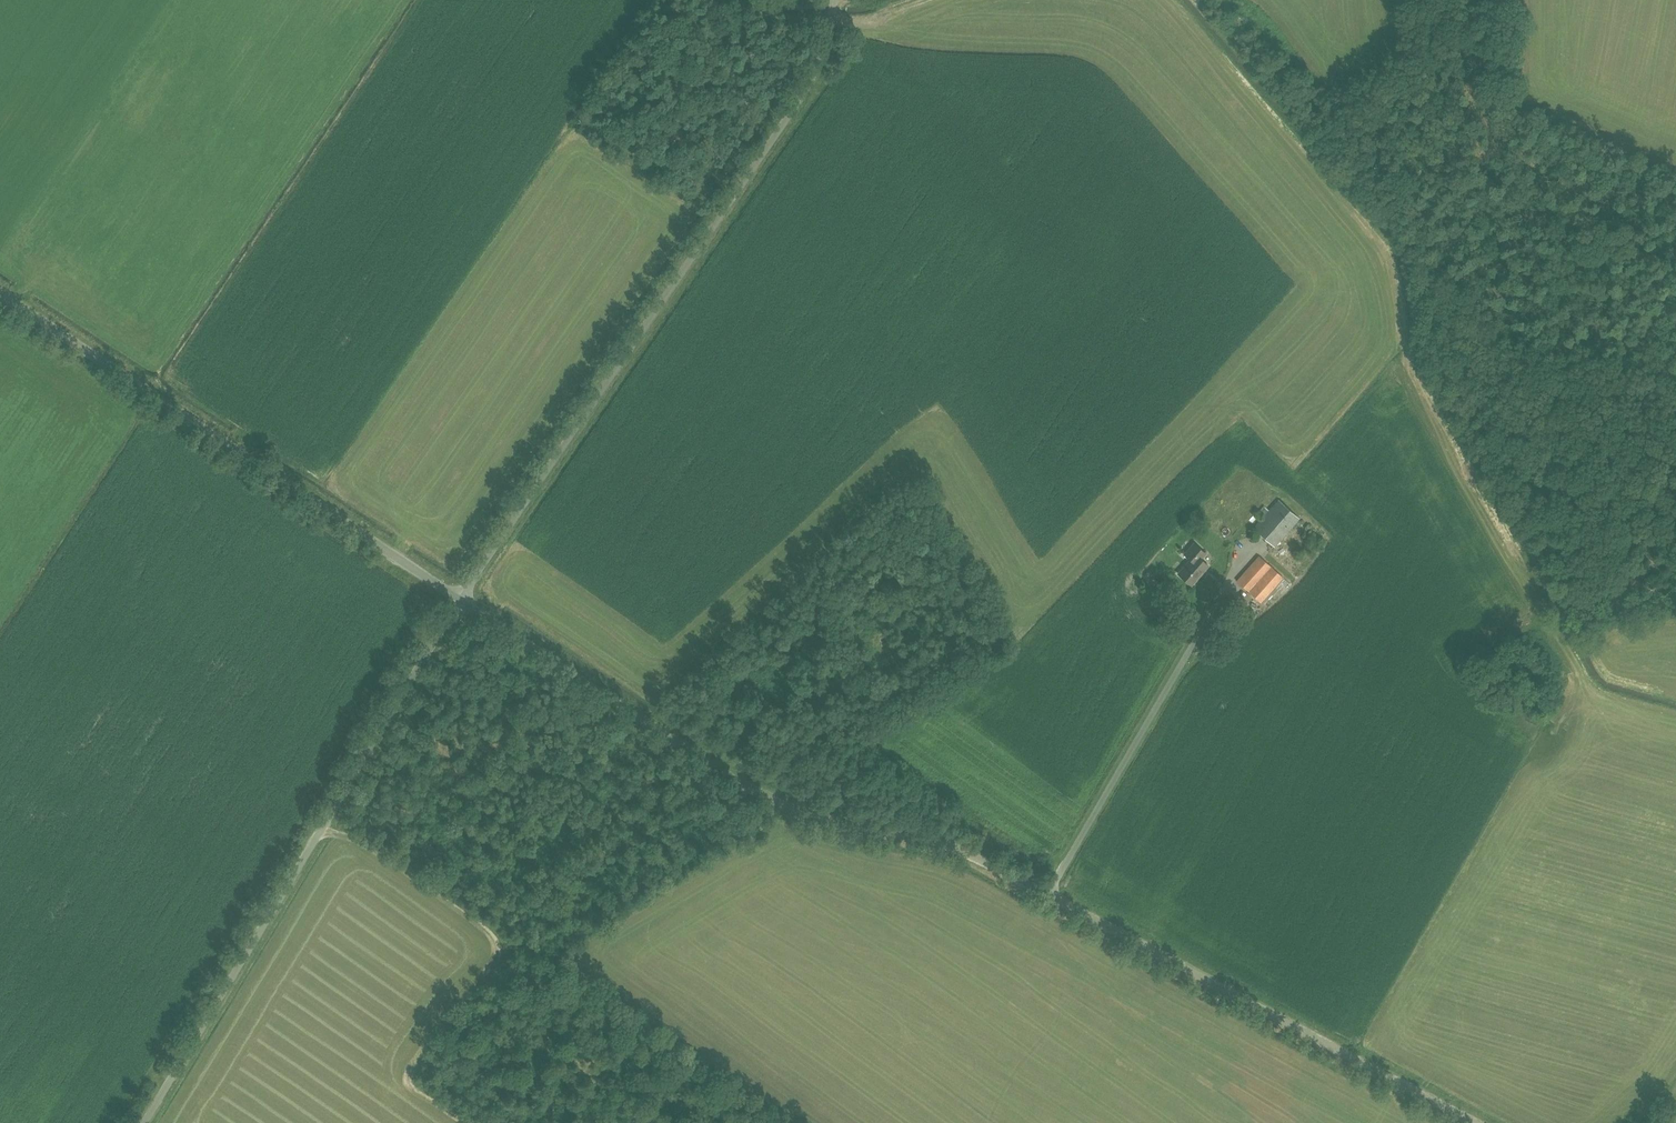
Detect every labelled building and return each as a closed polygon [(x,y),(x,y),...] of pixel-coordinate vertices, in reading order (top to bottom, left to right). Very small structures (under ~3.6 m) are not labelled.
[(1275,547),(1300,518),(1278,499),(1253,527),(1275,547)] [(1192,585),(1208,565),(1200,559),(1205,553),(1193,543),(1184,554),(1190,559),(1178,573),(1192,585)] [(1289,582),(1259,555),(1236,581),(1261,603),(1278,584),(1283,589),(1289,582)]
